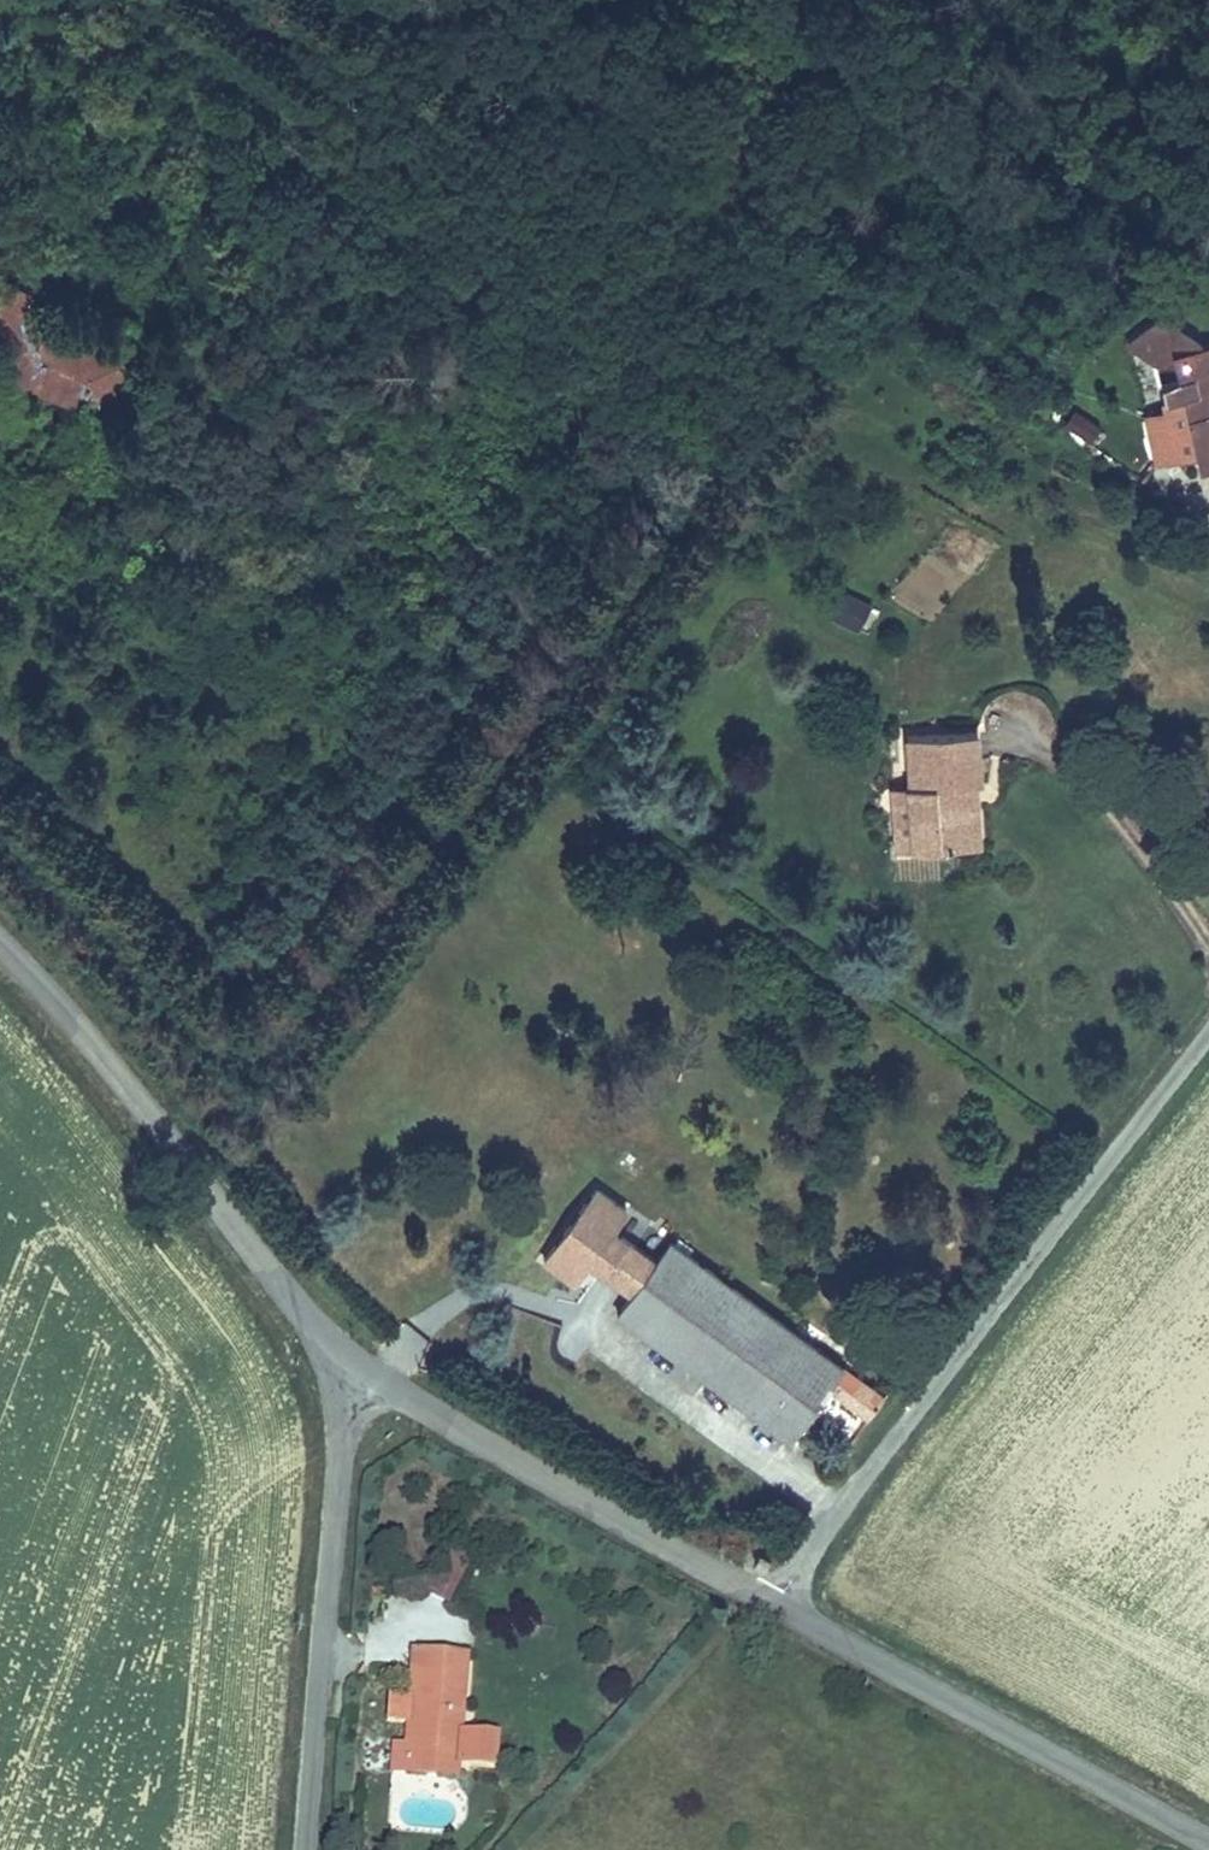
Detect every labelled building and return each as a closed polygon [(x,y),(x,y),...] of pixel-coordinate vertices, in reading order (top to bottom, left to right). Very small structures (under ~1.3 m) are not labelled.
[(5,278),(0,289),(0,336),(11,341),(0,365),(0,373),(100,418),(125,361),(24,316),(35,291),(5,278)] [(1173,313),(1136,336),(1163,355),(1177,405),(1154,412),(1166,456),(1205,445),(1208,462),(1208,337),(1173,313)] [(1062,435),(1090,445),(1097,424),(1069,415),(1062,435)] [(862,631),(873,603),(842,591),(831,619),(862,631)] [(971,790),(987,789),(986,745),(917,745),(914,791),(902,793),(901,855),(975,853),(971,790)] [(988,852),(987,789),(971,790),(975,853),(988,852)] [(623,1220),(593,1199),(542,1271),(572,1292),(587,1271),(632,1302),(654,1271),(609,1239),(623,1220)] [(632,1302),(617,1323),(792,1446),(829,1393),(844,1372),(669,1250),(654,1271),(632,1302)] [(886,1401),(844,1372),(829,1393),(871,1422),(886,1401)] [(754,1558),(763,1562),(767,1553),(758,1548),(754,1558)] [(392,1752),(458,1757),(466,1638),(413,1634),(405,1735),(393,1734),(392,1752)]
